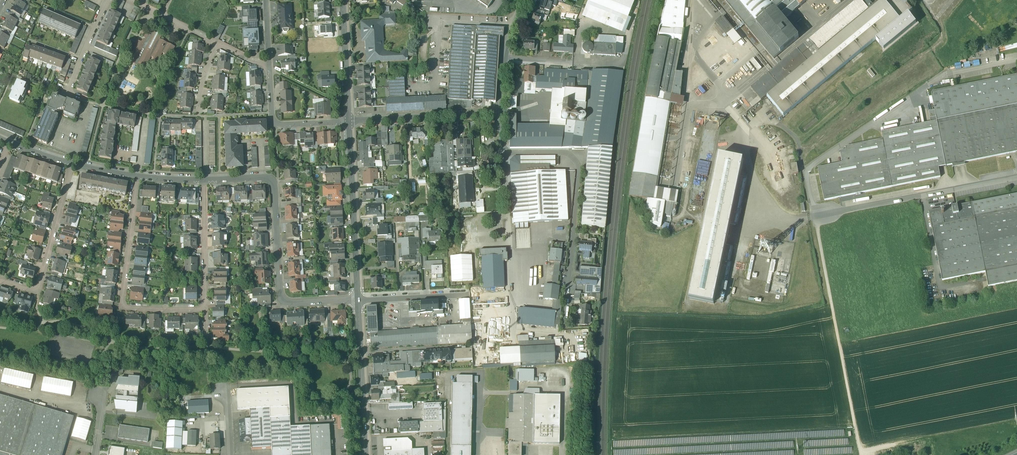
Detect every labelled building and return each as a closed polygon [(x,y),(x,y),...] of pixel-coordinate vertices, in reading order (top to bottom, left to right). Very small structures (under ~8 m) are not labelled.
[(18,1),(17,0),(14,6),(24,11),(26,5),(23,3),(18,1)] [(488,9),(494,0),(474,0),(488,9)] [(543,0),(539,0),(536,8),(537,8),(544,11),(544,10),(547,1),(543,0)] [(584,13),(624,28),(635,0),(589,0),(584,13)] [(645,98),(633,173),(657,177),(671,96),(680,98),(682,74),(676,73),(684,31),(683,30),(686,0),(666,0),(665,4),(659,28),(656,39),(645,98)] [(749,30),(757,24),(758,24),(774,10),(783,21),(784,21),(809,0),(724,0),(749,30)] [(751,89),(761,101),(767,96),(819,53),(818,52),(874,6),(869,0),(868,0),(864,4),(860,0),(751,89)] [(818,52),(819,53),(767,96),(784,117),(876,40),(908,14),(913,10),(904,0),(882,0),(876,5),(874,6),(818,52)] [(97,6),(86,1),(83,6),(94,11),(97,6)] [(291,5),(278,6),(279,18),(279,24),(279,30),(283,30),(283,31),(285,33),(287,33),(289,31),(288,28),(291,28),(292,26),(291,5)] [(24,11),(14,6),(11,11),(18,15),(21,16),(24,11)] [(544,11),(537,8),(535,13),(548,17),(550,12),(544,10),(544,11)] [(52,29),(58,17),(58,16),(44,10),(38,23),(41,25),(42,24),(52,28),(52,29)] [(248,18),(248,23),(257,22),(258,22),(257,10),(251,10),(242,11),(243,18),(248,18)] [(774,10),(758,24),(757,24),(749,30),(774,60),(799,38),(784,21),(783,21),(774,10)] [(104,27),(114,31),(121,16),(119,15),(114,13),(111,12),(108,18),(107,18),(106,20),(107,20),(104,27)] [(403,57),(385,54),(383,48),(381,26),(394,25),(395,25),(395,24),(396,23),(395,12),(380,13),(380,22),(362,23),(362,31),(366,31),(367,49),(368,63),(371,63),(385,62),(408,61),(408,52),(406,52),(404,54),(403,55),(403,57)] [(624,28),(584,13),(582,17),(622,32),(624,28)] [(908,14),(876,40),(884,50),(916,24),(908,14)] [(541,18),(534,15),(532,22),(536,23),(539,24),(541,18)] [(9,17),(8,16),(5,22),(15,27),(18,21),(15,20),(9,17)] [(62,33),(67,21),(58,17),(52,29),(58,32),(59,31),(62,33)] [(742,41),(722,17),(715,23),(735,46),(742,41)] [(67,21),(62,33),(65,34),(65,35),(71,37),(75,38),(75,39),(81,26),(76,24),(76,25),(67,21)] [(15,27),(5,22),(3,27),(4,28),(9,30),(12,32),(15,27)] [(82,25),(70,52),(75,54),(87,27),(82,25)] [(331,25),(318,26),(319,35),(324,35),(332,34),(332,33),(331,25)] [(114,31),(104,27),(101,33),(100,33),(99,35),(100,35),(97,42),(107,46),(114,31)] [(504,28),(452,27),(448,99),(472,101),(489,102),(492,102),(495,103),(500,37),(503,37),(504,28)] [(258,30),(244,31),(244,39),(248,39),(248,46),(258,46),(259,46),(258,30)] [(175,47),(160,39),(162,36),(154,32),(152,31),(149,35),(146,33),(144,38),(145,39),(144,40),(143,40),(141,42),(137,40),(132,50),(136,52),(131,62),(141,67),(143,63),(147,65),(151,57),(159,61),(162,53),(170,57),(175,47)] [(0,33),(0,40),(7,43),(10,38),(6,36),(1,33),(0,33)] [(558,44),(554,44),(554,51),(564,52),(564,51),(569,52),(569,54),(573,54),(573,46),(570,46),(570,37),(564,36),(563,45),(558,45),(558,44)] [(83,37),(75,54),(78,55),(86,38),(83,37)] [(107,46),(97,42),(95,47),(117,57),(119,52),(107,46)] [(535,43),(525,42),(525,50),(533,51),(534,51),(534,47),(535,43)] [(593,50),(593,48),(593,46),(592,44),(590,43),(588,43),(586,43),(584,44),(583,46),(583,48),(583,50),(584,52),(586,53),(588,53),(590,53),(592,52),(593,50)] [(595,43),(594,43),(594,47),(593,51),(593,55),(607,56),(607,43),(595,43)] [(616,44),(607,43),(607,56),(615,56),(615,54),(616,44)] [(27,46),(25,53),(23,52),(22,55),(24,56),(23,58),(28,60),(29,58),(32,48),(27,46)] [(32,48),(29,58),(33,59),(38,48),(33,46),(32,48)] [(287,47),(286,48),(277,49),(278,53),(278,56),(288,56),(293,55),(292,47),(287,47)] [(38,48),(33,59),(38,61),(42,50),(38,48)] [(47,51),(42,50),(38,61),(43,63),(47,51)] [(47,51),(43,63),(48,64),(52,53),(47,51)] [(761,53),(763,57),(766,62),(771,58),(769,55),(768,56),(765,51),(761,53)] [(52,53),(48,64),(52,66),(56,55),(52,53)] [(114,63),(92,54),(90,59),(100,63),(112,68),(114,63)] [(56,55),(52,66),(57,68),(61,57),(56,55)] [(66,58),(61,57),(57,68),(62,70),(62,69),(63,66),(64,63),(66,58)] [(755,58),(751,61),(759,72),(763,68),(755,58)] [(83,74),(94,78),(100,63),(90,59),(87,65),(86,65),(85,68),(86,68),(83,74)] [(295,61),(288,62),(288,61),(287,61),(287,62),(286,62),(285,62),(281,62),(281,70),(282,70),(282,69),(286,69),(286,70),(289,70),(289,72),(289,73),(295,72),(294,72),(294,69),(295,69),(295,63),(295,61)] [(535,69),(525,68),(524,80),(525,80),(524,83),(532,83),(532,77),(534,77),(535,69)] [(365,69),(358,70),(358,78),(371,77),(371,69),(365,69)] [(593,72),(545,70),(544,79),(575,81),(574,91),(580,91),(579,104),(573,103),(571,103),(571,114),(566,113),(564,130),(561,148),(588,148),(612,148),(623,72),(593,70),(593,72)] [(94,78),(83,74),(81,80),(80,80),(79,83),(80,83),(77,89),(84,92),(88,94),(94,79),(94,78)] [(931,92),(935,110),(937,121),(946,166),(1016,152),(1016,75),(931,92)] [(329,77),(322,77),(322,87),(335,87),(334,77),(329,77)] [(371,77),(358,78),(358,86),(366,85),(372,85),(371,77)] [(404,79),(388,80),(389,100),(405,99),(404,79)] [(524,80),(510,79),(509,97),(513,97),(514,96),(515,91),(517,91),(524,91),(524,83),(524,80)] [(544,79),(536,79),(536,84),(536,92),(540,92),(540,89),(563,91),(574,91),(575,81),(544,79)] [(18,81),(14,89),(13,88),(12,91),(13,92),(10,99),(20,103),(22,98),(23,98),(26,92),(25,91),(28,86),(18,81)] [(532,83),(524,83),(524,91),(536,92),(536,84),(532,83)] [(366,91),(359,92),(359,100),(373,99),(372,91),(366,91)] [(514,96),(513,97),(509,97),(508,109),(516,109),(517,91),(515,91),(514,96)] [(574,91),(563,91),(563,103),(571,103),(573,103),(574,91)] [(291,92),(281,93),(281,99),(281,100),(281,106),(281,107),(282,113),(292,113),(292,106),(291,99),(292,99),(291,99),(291,92)] [(73,103),(67,100),(67,101),(59,98),(59,99),(58,99),(58,98),(53,96),(51,101),(52,101),(52,102),(51,102),(48,109),(56,113),(64,110),(65,110),(64,114),(75,119),(77,115),(80,109),(79,109),(81,106),(76,104),(76,103),(73,102),(73,103)] [(389,100),(386,100),(386,113),(447,110),(447,109),(446,101),(446,97),(405,99),(389,100)] [(330,102),(325,99),(324,99),(324,100),(325,104),(318,104),(318,116),(331,116),(330,102)] [(373,99),(359,100),(360,108),(373,107),(373,99)] [(464,102),(446,101),(447,109),(464,109),(464,102)] [(571,103),(563,103),(562,113),(566,113),(571,114),(571,103)] [(540,116),(540,113),(540,111),(538,110),(537,108),(534,108),(532,108),(531,110),(529,111),(529,114),(529,116),(531,117),(532,119),(535,119),(537,119),(538,117),(540,116)] [(46,109),(45,112),(44,112),(43,115),(44,115),(42,119),(55,125),(59,116),(55,114),(56,113),(48,109),(46,109)] [(550,116),(551,114),(550,112),(549,110),(547,109),(545,109),(544,109),(542,110),(541,112),(540,114),(541,116),(542,117),(544,118),(546,119),(548,118),(549,117),(550,116)] [(935,110),(929,111),(931,122),(937,121),(935,110)] [(121,126),(123,115),(108,112),(106,125),(116,127),(116,125),(121,126)] [(129,115),(127,115),(123,115),(121,126),(134,128),(135,126),(136,117),(129,116),(129,115)] [(55,125),(42,119),(39,127),(39,126),(38,128),(51,134),(55,125)] [(155,120),(150,120),(144,164),(150,165),(155,120)] [(0,121),(0,127),(23,137),(25,132),(0,121)] [(931,122),(881,132),(883,139),(892,187),(941,177),(939,167),(946,166),(937,121),(931,122)] [(245,122),(240,123),(241,134),(253,134),(253,123),(245,124),(245,122)] [(225,125),(226,135),(235,134),(241,134),(240,123),(236,123),(236,124),(225,125)] [(265,123),(253,123),(253,134),(266,133),(265,123)] [(106,125),(104,125),(102,141),(103,141),(113,143),(114,136),(115,136),(115,133),(116,127),(106,125)] [(140,127),(135,126),(132,151),(137,152),(140,127)] [(51,134),(38,128),(37,131),(36,134),(35,134),(33,139),(47,145),(49,140),(51,134)] [(421,130),(412,131),(413,139),(425,139),(424,129),(421,129),(421,130)] [(564,130),(516,130),(514,130),(515,138),(509,138),(510,149),(561,148),(564,130)] [(312,134),(306,134),(305,133),(300,133),(300,134),(300,141),(301,144),(305,144),(305,147),(306,148),(312,148),(313,146),(313,143),(313,134),(312,134)] [(226,135),(227,149),(236,148),(236,143),(237,143),(237,140),(236,140),(235,134),(226,135)] [(293,134),(280,135),(281,146),(293,146),(293,141),(293,134)] [(883,139),(846,147),(846,150),(840,152),(842,163),(818,168),(825,200),(892,187),(883,139)] [(458,141),(453,141),(453,146),(457,146),(457,158),(471,158),(470,140),(458,141)] [(114,143),(113,143),(103,141),(100,157),(111,160),(112,153),(113,153),(113,150),(114,143)] [(447,141),(433,142),(434,158),(435,168),(448,167),(447,141)] [(453,146),(453,141),(447,141),(448,167),(435,168),(435,173),(449,173),(454,172),(453,146)] [(367,143),(359,143),(360,152),(368,151),(369,151),(369,147),(368,147),(367,143)] [(236,148),(227,149),(227,167),(242,167),(241,148),(236,148)] [(401,148),(388,148),(388,163),(401,162),(401,148)] [(612,148),(588,148),(586,166),(587,166),(582,226),(604,228),(610,168),(612,148)] [(370,158),(368,159),(368,151),(360,152),(360,161),(362,161),(362,164),(373,164),(373,161),(372,161),(372,158),(370,159),(370,158)] [(24,157),(18,155),(17,158),(16,161),(15,164),(14,167),(14,169),(19,170),(24,157)] [(555,156),(514,157),(510,161),(511,174),(521,174),(526,173),(550,172),(549,166),(555,166),(555,156)] [(719,156),(689,300),(713,304),(714,301),(725,246),(730,224),(740,177),(743,161),(719,156)] [(29,159),(24,157),(19,170),(25,172),(29,159)] [(471,158),(457,158),(458,167),(463,167),(464,169),(467,169),(466,167),(474,167),(474,161),(471,161),(471,158)] [(29,159),(25,172),(30,174),(34,161),(29,159)] [(40,162),(34,161),(30,174),(36,176),(40,162)] [(40,162),(36,176),(41,178),(45,164),(40,162)] [(51,166),(45,164),(41,178),(46,179),(51,166)] [(56,168),(51,166),(46,179),(52,181),(56,168)] [(56,168),(52,181),(57,183),(60,174),(62,170),(56,168)] [(326,170),(326,172),(327,182),(335,181),(340,181),(340,170),(326,170)] [(377,170),(368,171),(368,173),(363,173),(364,185),(373,184),(373,180),(374,180),(377,179),(377,174),(377,170)] [(295,171),(285,172),(285,180),(291,179),(295,179),(295,171)] [(566,171),(550,172),(552,222),(568,221),(566,171)] [(550,172),(526,173),(529,223),(552,222),(550,172)] [(511,174),(513,224),(529,223),(526,173),(511,174)] [(633,173),(629,196),(648,199),(654,200),(656,188),(657,177),(633,173)] [(91,188),(93,177),(83,175),(81,187),(91,188)] [(472,176),(458,177),(457,177),(457,180),(458,180),(460,203),(470,203),(473,203),(472,176)] [(105,179),(93,177),(91,188),(103,191),(105,179)] [(740,177),(730,224),(738,225),(747,179),(740,177)] [(116,182),(105,179),(103,191),(114,193),(116,182)] [(10,184),(2,181),(0,186),(14,192),(15,189),(15,188),(15,187),(15,186),(10,184)] [(128,184),(116,182),(114,193),(126,195),(128,184)] [(0,186),(0,187),(0,193),(6,195),(11,197),(12,195),(13,195),(14,192),(0,186)] [(169,187),(162,187),(162,191),(161,191),(161,192),(161,196),(162,196),(162,199),(162,201),(163,201),(164,202),(167,202),(167,201),(169,201),(170,203),(172,203),(173,201),(174,201),(174,200),(175,200),(175,197),(176,192),(175,192),(175,188),(172,187),(169,187)] [(335,187),(324,188),(324,195),(333,195),(333,200),(333,201),(340,201),(341,200),(341,196),(340,196),(340,187),(339,187),(335,187)] [(156,188),(144,188),(144,191),(143,198),(155,198),(156,195),(156,188)] [(678,192),(656,188),(654,200),(665,202),(665,201),(676,203),(678,192)] [(296,189),(285,190),(286,199),(292,199),(296,198),(296,189)] [(100,194),(77,190),(74,202),(98,206),(100,194)] [(374,191),(366,191),(366,200),(374,199),(374,191)] [(161,192),(159,192),(159,195),(158,203),(174,204),(175,200),(174,200),(174,201),(173,201),(172,203),(170,203),(169,201),(167,201),(167,202),(164,202),(163,201),(162,201),(162,199),(162,196),(161,196),(161,192)] [(929,212),(942,281),(985,272),(1016,266),(1016,194),(929,212)] [(49,198),(43,196),(41,203),(43,203),(42,207),(51,210),(54,199),(49,197),(49,198)] [(654,200),(648,199),(646,209),(652,210),(654,200)] [(665,202),(654,200),(652,210),(650,225),(661,227),(662,217),(663,217),(663,214),(665,201),(665,202)] [(676,203),(665,201),(663,214),(671,215),(675,216),(677,203),(676,203)] [(377,205),(367,206),(367,216),(377,215),(381,215),(381,205),(377,205)] [(70,206),(67,214),(77,216),(79,209),(70,206)] [(43,214),(37,213),(36,217),(37,217),(35,224),(40,226),(46,227),(47,227),(50,216),(49,216),(43,214)] [(77,216),(67,214),(65,221),(66,222),(71,223),(75,224),(77,216)] [(149,217),(141,216),(140,223),(151,224),(152,217),(149,217)] [(223,217),(213,217),(213,229),(214,229),(220,229),(222,229),(222,225),(225,225),(225,220),(223,220),(223,217)] [(190,220),(190,221),(186,221),(186,227),(188,227),(188,231),(196,231),(196,220),(190,220)] [(151,224),(140,223),(139,229),(140,229),(148,230),(148,231),(151,231),(151,224)] [(391,226),(378,227),(378,237),(386,236),(391,236),(391,226)] [(69,229),(64,228),(63,234),(74,237),(76,231),(69,229)] [(426,228),(425,228),(424,229),(422,229),(423,238),(429,237),(429,233),(431,233),(431,229),(427,229),(426,228)] [(343,229),(333,229),(334,240),(343,240),(343,229)] [(38,232),(35,232),(34,236),(36,237),(35,241),(42,243),(45,234),(44,234),(38,232)] [(431,233),(429,233),(429,237),(429,241),(440,241),(440,236),(440,235),(438,235),(438,232),(437,232),(431,233)] [(63,234),(62,234),(60,239),(66,241),(72,243),(74,237),(63,234)] [(147,237),(139,236),(139,235),(138,243),(149,244),(150,237),(147,236),(147,237)] [(220,235),(213,235),(213,238),(214,238),(214,247),(221,247),(222,247),(222,243),(227,243),(227,235),(220,235)] [(263,236),(256,236),(257,240),(255,240),(254,241),(255,246),(255,248),(257,248),(260,247),(260,248),(263,248),(263,247),(267,247),(268,246),(268,244),(266,243),(266,240),(267,239),(267,238),(267,237),(267,236),(266,235),(263,236)] [(398,239),(398,244),(402,244),(402,256),(403,256),(404,261),(404,262),(407,261),(407,263),(408,263),(411,263),(412,263),(412,261),(415,261),(415,258),(415,257),(415,256),(416,255),(416,250),(420,250),(419,238),(398,239)] [(562,244),(552,243),(552,242),(551,242),(550,250),(562,251),(563,244),(562,243),(562,244)] [(386,243),(378,244),(379,254),(393,253),(392,244),(392,243),(386,243)] [(582,243),(580,243),(579,251),(592,252),(592,247),(590,247),(590,244),(588,243),(582,243)] [(71,248),(63,246),(61,248),(58,247),(57,253),(60,254),(60,255),(65,256),(65,254),(70,255),(72,249),(71,248)] [(725,246),(714,301),(723,303),(734,248),(725,246)] [(32,248),(29,248),(28,255),(30,256),(29,258),(38,261),(40,251),(32,248)] [(145,250),(137,249),(136,256),(147,257),(148,250),(145,250)] [(506,249),(479,251),(479,257),(482,257),(495,256),(495,261),(498,261),(498,258),(503,257),(503,261),(508,261),(507,254),(506,254),(506,249)] [(562,251),(550,250),(549,262),(554,263),(560,264),(561,264),(562,251)] [(214,253),(213,253),(213,258),(214,258),(214,265),(224,265),(224,262),(227,262),(227,255),(221,255),(221,253),(214,253)] [(393,253),(379,254),(379,257),(380,257),(380,263),(387,262),(392,262),(391,257),(393,257),(393,253)] [(111,254),(109,254),(109,258),(107,258),(107,261),(110,261),(109,265),(118,266),(118,263),(117,262),(118,260),(119,259),(119,255),(111,254)] [(267,254),(261,254),(250,255),(250,261),(256,261),(256,266),(269,266),(268,254),(267,254)] [(147,257),(136,256),(135,263),(142,264),(146,264),(147,257)] [(451,257),(452,282),(473,281),(472,256),(451,257)] [(495,256),(482,257),(483,289),(504,288),(503,261),(503,257),(498,258),(498,261),(495,261),(495,256)] [(195,259),(186,259),(186,272),(197,272),(196,259),(195,259)] [(772,259),(765,292),(770,293),(777,260),(772,259)] [(57,260),(55,260),(53,266),(64,269),(66,263),(63,262),(57,260)] [(442,261),(425,262),(425,264),(428,264),(428,270),(431,270),(431,267),(442,267),(442,261)] [(560,264),(554,263),(552,286),(558,286),(560,264)] [(27,266),(23,265),(23,266),(22,270),(21,270),(21,271),(22,271),(21,274),(33,277),(35,269),(27,266)] [(64,269),(53,266),(52,272),(59,274),(62,275),(64,269)] [(985,272),(988,287),(1016,281),(1016,266),(985,272)] [(442,267),(431,267),(431,270),(432,274),(436,274),(436,275),(442,275),(442,267)] [(602,269),(580,267),(579,278),(582,278),(597,279),(597,286),(586,286),(585,295),(588,295),(596,294),(600,294),(602,269)] [(142,270),(135,269),(134,269),(133,276),(145,277),(146,270),(145,270),(144,270),(142,270)] [(263,273),(259,273),(259,275),(260,283),(261,284),(270,284),(269,273),(263,273)] [(145,277),(133,276),(133,283),(140,283),(140,284),(142,284),(144,284),(145,277)] [(597,279),(582,278),(581,285),(586,286),(597,286),(597,279)] [(56,282),(50,280),(47,290),(54,292),(55,289),(60,291),(61,288),(66,290),(67,285),(62,284),(63,281),(61,280),(61,281),(56,279),(56,282)] [(377,279),(371,279),(371,285),(372,285),(372,289),(382,289),(381,279),(377,279)] [(775,291),(784,293),(787,281),(777,279),(776,284),(775,291)] [(296,282),(290,283),(291,292),(302,291),(301,283),(301,282),(296,282)] [(339,284),(335,284),(335,285),(335,292),(337,292),(346,292),(345,284),(339,284)] [(552,286),(546,285),(544,299),(553,300),(557,301),(557,297),(558,287),(558,286),(552,286)] [(2,288),(1,290),(0,290),(0,291),(0,302),(6,304),(8,303),(9,300),(10,300),(11,299),(13,293),(11,292),(11,291),(2,288)] [(141,290),(132,289),(131,292),(132,293),(132,295),(131,296),(131,298),(132,299),(133,299),(134,298),(137,299),(137,300),(142,300),(143,291),(143,290),(141,290)] [(47,290),(44,303),(45,303),(51,305),(52,305),(54,298),(58,299),(60,294),(54,292),(47,290)] [(195,290),(186,290),(186,295),(188,297),(188,300),(197,300),(197,296),(196,296),(196,290),(195,290)] [(262,292),(253,292),(253,300),(258,299),(258,304),(265,304),(271,304),(270,298),(269,298),(268,291),(262,292)] [(26,296),(20,294),(20,296),(17,304),(22,306),(29,308),(30,308),(31,303),(32,298),(26,296)] [(562,298),(557,297),(557,301),(553,300),(552,312),(556,312),(554,328),(559,329),(562,298)] [(470,300),(459,300),(459,308),(470,308),(470,300)] [(442,301),(409,303),(409,313),(443,311),(442,301)] [(589,306),(581,305),(581,307),(580,307),(580,310),(582,310),(581,321),(577,321),(577,325),(584,325),(588,325),(588,323),(590,323),(591,317),(588,316),(589,311),(589,308),(589,306)] [(104,308),(100,307),(99,311),(100,312),(100,315),(106,316),(107,316),(107,315),(112,316),(112,314),(111,313),(112,311),(111,309),(111,308),(110,308),(104,308)] [(376,307),(367,307),(368,334),(370,333),(378,333),(378,332),(376,310),(376,307)] [(470,308),(459,308),(460,320),(463,320),(471,320),(470,308)] [(552,312),(518,308),(518,309),(517,324),(554,328),(556,312),(552,312)] [(224,317),(223,309),(218,309),(213,309),(213,317),(224,317)] [(324,310),(310,311),(311,323),(324,322),(324,321),(325,321),(324,316),(324,310)] [(303,311),(298,312),(297,313),(289,314),(287,315),(287,316),(288,323),(289,325),(292,325),(293,323),(295,323),(298,326),(302,326),(304,325),(304,320),(303,313),(303,311)] [(345,311),(331,312),(331,314),(332,314),(332,320),(332,321),(338,320),(339,325),(345,325),(345,320),(346,320),(345,311)] [(280,312),(271,312),(272,322),(280,321),(281,321),(280,317),(280,312)] [(142,317),(137,316),(135,315),(135,316),(134,316),(133,316),(127,316),(127,319),(128,320),(128,323),(129,325),(135,325),(137,327),(141,327),(141,322),(142,317)] [(158,316),(150,316),(150,327),(156,328),(157,328),(157,322),(158,322),(158,319),(158,316)] [(198,317),(192,317),(192,316),(189,316),(186,316),(186,319),(186,325),(198,325),(199,323),(198,322),(198,317)] [(508,329),(507,316),(502,316),(502,320),(499,320),(497,320),(497,327),(503,327),(503,330),(508,329)] [(180,318),(168,318),(168,329),(179,329),(180,329),(180,324),(180,318)] [(198,325),(186,325),(186,331),(188,331),(190,331),(196,337),(200,332),(201,332),(199,330),(199,329),(198,328),(198,325)] [(471,327),(437,328),(438,346),(472,344),(471,327)] [(437,328),(383,332),(384,348),(438,346),(437,328)] [(378,333),(370,333),(371,349),(384,348),(383,332),(378,332),(378,333)] [(554,341),(519,342),(519,348),(520,363),(514,364),(514,367),(555,365),(554,341)] [(519,348),(500,349),(501,364),(514,364),(520,363),(519,348)] [(472,349),(454,350),(454,351),(454,358),(455,358),(462,358),(463,360),(473,359),(472,349)] [(441,350),(433,351),(433,360),(442,360),(441,350)] [(420,351),(412,352),(413,364),(421,363),(420,361),(420,351)] [(433,351),(424,351),(425,361),(433,360),(433,351)] [(383,363),(374,364),(374,368),(393,367),(403,366),(407,366),(406,353),(401,353),(402,362),(389,363),(383,363)] [(587,362),(587,353),(579,353),(579,362),(587,362)] [(383,356),(374,356),(374,364),(383,363),(383,356)] [(6,368),(2,382),(30,389),(34,375),(6,368)] [(534,370),(516,370),(515,378),(514,378),(514,380),(517,380),(517,381),(537,382),(538,381),(538,379),(534,379),(534,370)] [(374,377),(370,377),(371,385),(378,385),(378,384),(378,376),(374,377)] [(139,378),(129,378),(129,380),(119,379),(119,386),(116,391),(118,392),(138,393),(139,381),(139,378)] [(45,379),(42,393),(72,399),(74,384),(45,379)] [(457,384),(452,384),(451,447),(471,447),(472,384),(457,384)] [(236,390),(237,410),(250,410),(270,409),(290,408),(288,388),(236,390)] [(138,393),(118,392),(116,409),(136,411),(138,393)] [(392,394),(391,395),(391,399),(391,400),(396,400),(397,403),(400,403),(399,394),(392,394)] [(0,395),(0,452),(10,454),(21,454),(35,406),(0,395)] [(534,395),(514,395),(513,413),(513,419),(534,419),(534,395)] [(560,396),(534,395),(534,419),(553,420),(553,444),(559,444),(560,396)] [(208,401),(188,402),(189,414),(199,414),(204,414),(209,413),(208,401)] [(441,404),(423,404),(423,410),(438,409),(439,422),(442,421),(441,404)] [(35,406),(21,454),(63,454),(74,417),(35,406)] [(270,409),(270,418),(290,418),(290,408),(270,409)] [(270,409),(250,410),(250,420),(252,442),(252,449),(271,448),(272,448),(270,418),(270,409)] [(438,409),(423,410),(424,422),(439,422),(438,409)] [(72,437),(85,441),(91,422),(77,418),(72,437)] [(290,427),(290,418),(270,418),(272,448),(271,448),(272,454),(291,454),(290,427)] [(534,419),(513,419),(513,439),(513,443),(521,443),(533,443),(534,419)] [(553,420),(534,419),(533,443),(553,444),(553,420)] [(250,420),(239,420),(240,442),(252,442),(250,420)] [(424,422),(417,423),(418,433),(433,432),(443,432),(442,421),(439,422),(424,422)] [(167,443),(182,443),(183,423),(168,422),(167,443)] [(417,423),(400,423),(400,434),(418,433),(417,423)] [(150,430),(120,425),(118,438),(148,443),(148,441),(151,441),(151,436),(149,436),(150,430)] [(310,426),(311,454),(331,454),(330,425),(310,426)] [(291,454),(311,454),(310,426),(290,427),(291,454)] [(196,431),(183,431),(182,443),(182,446),(187,446),(196,446),(196,431)] [(219,435),(210,436),(210,439),(211,450),(220,449),(219,435)] [(408,439),(383,440),(384,447),(392,446),(392,451),(412,450),(412,443),(408,439)] [(433,454),(445,454),(445,442),(432,443),(433,454)] [(513,443),(509,443),(509,451),(515,451),(515,452),(521,452),(521,443),(513,443)] [(110,447),(109,454),(124,454),(125,449),(110,447)] [(460,447),(451,447),(451,454),(459,454),(460,447)] [(460,447),(459,454),(471,454),(471,447),(460,447)]
